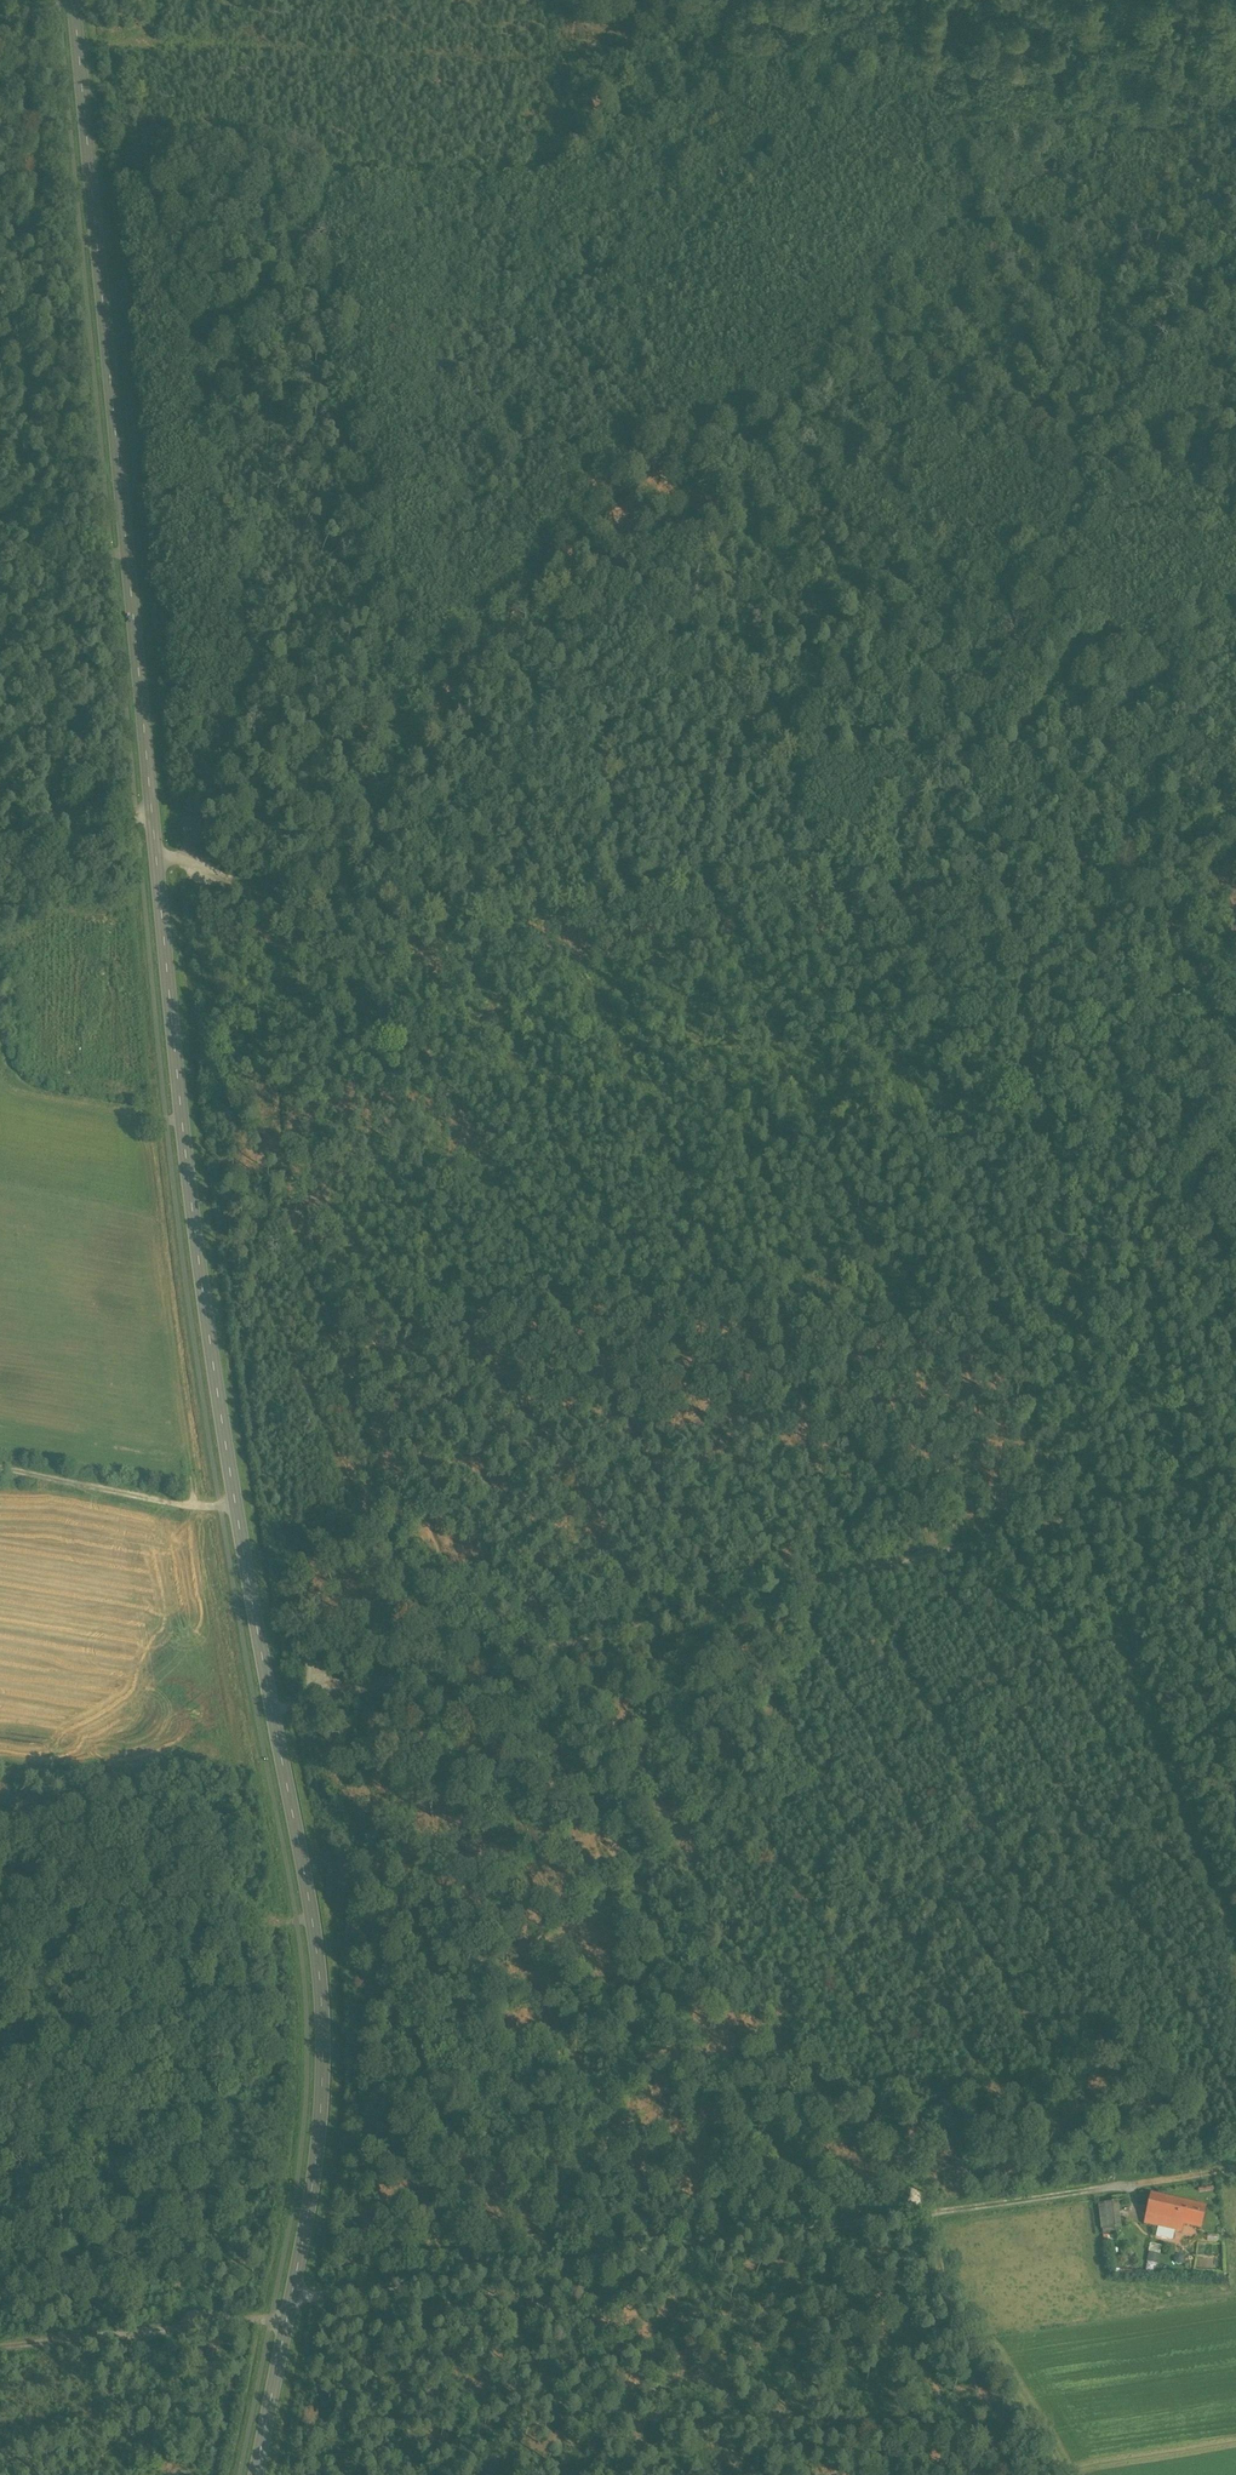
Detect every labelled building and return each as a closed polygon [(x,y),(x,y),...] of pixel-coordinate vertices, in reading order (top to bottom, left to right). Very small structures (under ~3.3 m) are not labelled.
[(1148,2192),(1142,2222),(1208,2238),(1216,2210),(1148,2192)] [(1118,2202),(1103,2203),(1105,2232),(1119,2231),(1118,2202)]
